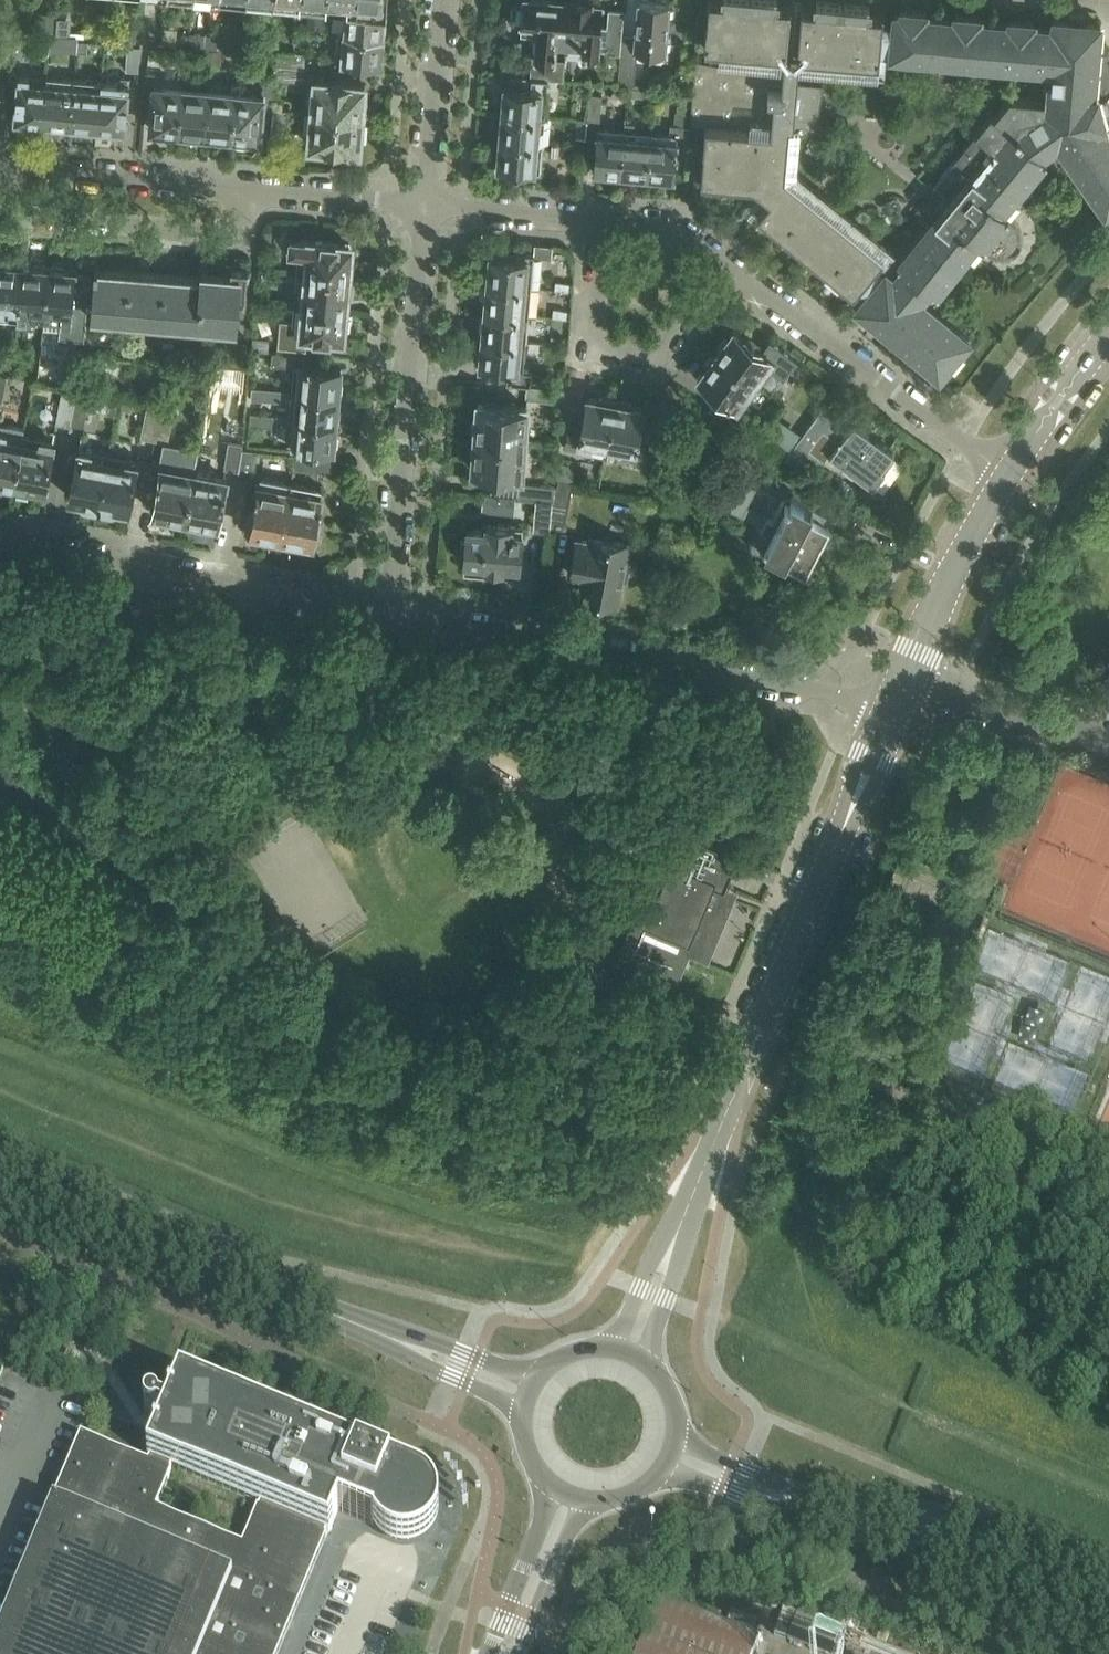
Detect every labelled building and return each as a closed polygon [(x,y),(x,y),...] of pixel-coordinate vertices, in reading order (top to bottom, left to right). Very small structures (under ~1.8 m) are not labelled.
[(535,76),(549,77),(564,78),(566,48),(571,0),(517,0),(513,3),(513,11),(517,16),(523,17),(522,31),(538,33),(535,76)] [(566,48),(584,49),(584,50),(599,51),(603,2),(594,1),(594,0),(571,0),(566,48)] [(639,47),(666,50),(666,45),(670,46),(671,35),(667,34),(670,0),(639,0),(636,37),(635,47),(639,47)] [(1105,122),(1103,112),(1100,113),(1098,104),(1100,104),(1098,94),(1095,94),(1095,92),(1101,21),(1087,20),(1085,13),(1071,12),(1069,18),(1054,17),(1053,26),(1035,24),(1035,20),(1010,18),(1010,22),(981,19),(981,15),(956,13),(956,17),(927,15),(927,10),(902,8),(902,13),(895,12),(894,24),(883,23),(884,13),(870,12),(871,6),(845,3),(845,4),(843,4),(843,3),(818,1),(817,8),(805,7),(805,6),(803,6),(800,35),(789,34),(792,5),(789,5),(777,4),(778,0),(710,0),(708,25),(706,47),(720,49),(786,55),(785,63),(783,63),(783,64),(785,64),(784,76),(698,59),(698,58),(697,57),(691,126),(692,126),(692,124),(706,125),(704,149),(702,180),(704,180),(704,181),(752,185),(752,184),(755,185),(762,190),(770,198),(758,212),(760,214),(760,215),(781,233),(782,232),(784,234),(783,234),(805,252),(806,252),(807,253),(807,254),(829,272),(830,271),(831,272),(830,273),(852,291),(853,290),(855,292),(859,286),(868,293),(857,306),(940,375),(949,363),(956,366),(965,355),(961,349),(970,338),(922,298),(929,289),(934,292),(934,293),(935,294),(935,293),(936,293),(967,254),(973,259),(984,245),(990,250),(997,254),(1003,255),(1010,253),(1016,250),(1022,243),(1023,238),(1023,231),(1020,225),(1016,219),(1009,214),(1020,200),(1015,196),(1047,157),(1047,156),(1046,155),(1045,156),(1043,154),(1059,143),(1106,210),(1108,208),(1108,133),(1104,125),(1103,123),(1105,122)] [(343,31),(383,35),(384,33),(386,31),(387,23),(384,20),(385,10),(387,10),(388,8),(382,8),(358,6),(348,5),(347,15),(345,17),(343,31)] [(71,33),(72,15),(57,15),(55,46),(90,48),(91,34),(71,33)] [(9,54),(11,31),(0,30),(0,58),(8,59),(9,54)] [(11,31),(9,54),(23,55),(25,32),(11,31)] [(383,35),(343,31),(339,31),(336,59),(381,63),(382,50),(384,48),(385,40),(383,38),(383,35)] [(639,47),(635,47),(636,37),(622,35),(619,83),(636,85),(639,47)] [(216,48),(242,51),(243,38),(217,36),(216,48)] [(126,68),(140,69),(141,46),(128,45),(126,68)] [(278,64),(305,67),(306,52),(279,50),(278,64)] [(305,67),(278,64),(277,80),(303,82),(305,67)] [(25,120),(44,121),(48,76),(19,73),(15,119),(17,119),(17,117),(25,118),(25,120)] [(48,76),(44,121),(61,123),(61,121),(69,122),(69,124),(71,124),(75,79),(48,76)] [(102,81),(98,126),(116,128),(116,126),(124,127),(124,128),(125,129),(130,77),(122,76),(121,83),(102,81)] [(503,112),(545,116),(549,77),(535,76),(532,76),(531,87),(505,85),(504,96),(502,99),(501,108),(503,110),(503,112)] [(80,125),(98,126),(102,81),(75,79),(71,124),(71,122),(80,123),(80,125)] [(313,113),(366,117),(368,96),(365,95),(366,83),(352,82),(352,81),(330,79),(330,80),(316,79),(313,113)] [(237,92),(233,136),(235,136),(238,139),(245,139),(249,137),(261,138),(263,121),(264,121),(264,112),(263,112),(264,108),(274,109),(277,84),(266,83),(265,94),(237,92)] [(180,131),(184,87),(154,85),(150,128),(163,129),(166,132),(173,133),(176,131),(180,131)] [(211,90),(184,87),(180,131),(207,133),(211,90)] [(207,133),(233,136),(237,92),(211,90),(207,133)] [(588,118),(600,119),(602,94),(590,93),(588,118)] [(274,109),(271,136),(288,137),(291,111),(274,109)] [(652,133),(648,175),(650,175),(651,177),(660,178),(663,176),(675,177),(679,134),(685,134),(686,125),(687,111),(678,111),(676,125),(670,124),(669,134),(652,133)] [(501,139),(543,142),(545,116),(503,112),(502,123),(499,125),(498,135),(501,137),(501,139)] [(366,117),(313,113),(311,145),(360,149),(361,138),(364,138),(366,117)] [(625,130),(621,172),(632,173),(634,176),(643,177),(646,175),(648,175),(652,133),(635,131),(635,122),(626,122),(626,131),(625,130)] [(621,172),(625,130),(597,128),(594,170),(606,171),(607,174),(617,174),(619,172),(621,172)] [(543,142),(501,139),(499,150),(497,152),(496,162),(498,164),(498,166),(541,170),(543,142)] [(298,269),(350,274),(350,273),(353,269),(353,260),(352,256),(353,246),(350,242),(291,237),(289,253),(300,254),(298,269)] [(487,283),(531,287),(534,252),(515,251),(515,256),(490,254),(490,257),(487,259),(486,269),(489,271),(487,283)] [(19,312),(23,264),(12,263),(9,261),(0,260),(0,311),(19,312)] [(203,277),(98,269),(99,267),(96,266),(95,274),(97,274),(94,314),(236,326),(238,307),(245,308),(249,267),(233,266),(233,263),(213,261),(213,264),(204,263),(203,277)] [(32,265),(23,264),(19,312),(45,315),(49,267),(45,264),(36,263),(32,265)] [(49,267),(45,315),(72,317),(76,269),(66,268),(63,266),(54,265),(49,267)] [(298,269),(295,303),(347,307),(348,300),(351,300),(353,282),(350,282),(350,274),(298,269)] [(486,299),(485,311),(529,314),(531,287),(487,283),(487,285),(485,287),(484,296),(486,299)] [(347,307),(295,303),(293,333),(342,338),(345,335),(346,325),(348,322),(349,312),(347,308),(347,307)] [(484,326),(483,338),(526,342),(529,314),(485,311),(485,312),(482,314),(482,323),(484,326)] [(716,353),(758,383),(770,367),(776,371),(782,363),(790,369),(798,359),(772,339),(764,349),(762,348),(763,347),(746,335),(745,336),(735,328),(728,337),(723,339),(718,346),(717,352),(716,353)] [(253,349),(274,351),(281,351),(282,339),(255,336),(253,349)] [(507,381),(529,383),(531,384),(531,380),(540,381),(541,372),(532,372),(533,369),(524,368),(526,342),(483,338),(482,339),(480,342),(479,351),(481,353),(480,366),(508,368),(507,381)] [(296,365),(293,391),(340,394),(340,393),(343,391),(344,382),(341,379),(342,367),(297,363),(298,353),(281,351),(274,351),(273,363),(296,365)] [(758,383),(716,353),(711,355),(706,363),(705,368),(699,376),(709,384),(708,385),(725,398),(726,396),(740,407),(758,383)] [(565,387),(531,384),(529,383),(528,397),(564,400),(565,387)] [(283,399),(284,387),(253,385),(253,397),(283,399)] [(58,422),(71,425),(78,390),(65,387),(58,422)] [(78,390),(71,425),(71,424),(84,427),(91,393),(78,390)] [(293,391),(291,418),(338,422),(338,419),(341,417),(342,408),(339,405),(340,394),(293,391)] [(607,447),(616,399),(587,393),(585,406),(587,407),(585,415),(583,415),(582,422),(583,422),(583,427),(570,425),(566,447),(579,450),(581,442),(607,447)] [(616,399),(607,447),(634,452),(633,460),(646,462),(651,440),(638,437),(639,432),(641,433),(643,426),(641,426),(642,417),(644,418),(647,404),(616,399)] [(472,436),(525,441),(528,405),(479,401),(478,418),(473,420),(472,436)] [(840,411),(828,402),(827,401),(786,457),(799,467),(808,454),(823,465),(831,454),(843,463),(841,466),(854,476),(857,472),(874,485),(895,457),(892,454),(894,451),(854,421),(844,435),(830,424),(840,411)] [(143,436),(157,439),(163,406),(150,403),(143,436)] [(163,406),(157,439),(168,441),(175,408),(163,406)] [(251,425),(268,427),(268,426),(271,426),(272,415),(252,413),(251,425)] [(766,428),(747,413),(739,424),(758,438),(766,428)] [(779,417),(766,435),(789,451),(801,434),(779,417)] [(338,422),(291,418),(289,444),(335,448),(336,446),(339,444),(339,435),(337,432),(338,422)] [(14,489),(24,434),(23,434),(25,427),(0,422),(0,486),(14,489)] [(24,434),(14,489),(30,492),(33,490),(44,492),(55,440),(24,434)] [(525,441),(472,436),(471,450),(475,454),(474,470),(522,474),(525,441)] [(239,471),(244,450),(245,444),(230,442),(226,469),(239,471)] [(86,503),(100,505),(109,453),(81,448),(71,497),(82,500),(86,503)] [(244,450),(239,471),(238,477),(252,479),(257,451),(244,450)] [(109,453),(100,505),(113,508),(118,506),(129,508),(139,458),(109,453)] [(296,467),(331,470),(333,457),(297,454),(296,467)] [(172,518),(185,521),(194,471),(176,468),(177,462),(175,457),(164,455),(153,511),(169,514),(172,518)] [(194,471),(185,521),(200,523),(204,520),(219,523),(228,477),(194,471)] [(763,552),(784,564),(786,560),(807,570),(831,524),(827,523),(819,518),(823,512),(793,496),(790,501),(787,499),(786,501),(783,500),(772,520),(747,507),(757,489),(724,471),(709,498),(763,526),(761,530),(772,536),(763,552)] [(267,536),(281,539),(292,482),(260,476),(254,511),(252,510),(248,530),(264,533),(267,536)] [(554,519),(565,521),(572,483),(560,481),(554,519)] [(292,482),(281,539),(296,542),(300,540),(316,543),(320,523),(318,522),(324,488),(292,482)] [(538,498),(553,500),(556,500),(557,486),(521,483),(520,497),(538,498)] [(488,509),(514,512),(516,496),(485,494),(484,509),(488,509)] [(553,500),(538,498),(535,529),(550,530),(553,500)] [(467,535),(462,534),(461,552),(466,553),(465,560),(464,571),(487,574),(488,568),(504,569),(505,564),(520,565),(524,526),(486,523),(483,523),(482,529),(468,527),(467,535)] [(611,602),(620,604),(622,595),(619,594),(622,580),(628,581),(631,563),(625,562),(629,544),(593,537),(593,542),(579,539),(573,575),(574,575),(575,571),(578,572),(578,571),(585,573),(587,573),(583,595),(611,600),(611,602)] [(719,904),(739,855),(680,831),(667,862),(672,864),(661,893),(655,891),(641,924),(691,945),(710,900),(719,904)] [(328,1534),(329,1535),(338,1513),(374,1527),(378,1532),(382,1537),(386,1540),(392,1543),(397,1545),(403,1546),(409,1545),(415,1544),(421,1542),(426,1539),(430,1535),(434,1530),(437,1524),(439,1519),(439,1513),(439,1507),(438,1501),(435,1495),(432,1490),(428,1486),(423,1482),(418,1479),(180,1381),(148,1460),(150,1461),(149,1464),(81,1436),(0,1633),(0,1653),(279,1653),(328,1534)] [(686,1653),(756,1653),(761,1639),(660,1600),(645,1638),(686,1653)] [(822,1653),(850,1653),(856,1637),(798,1615),(788,1641),(822,1653)] [(645,1638),(639,1653),(686,1653),(645,1638)]
